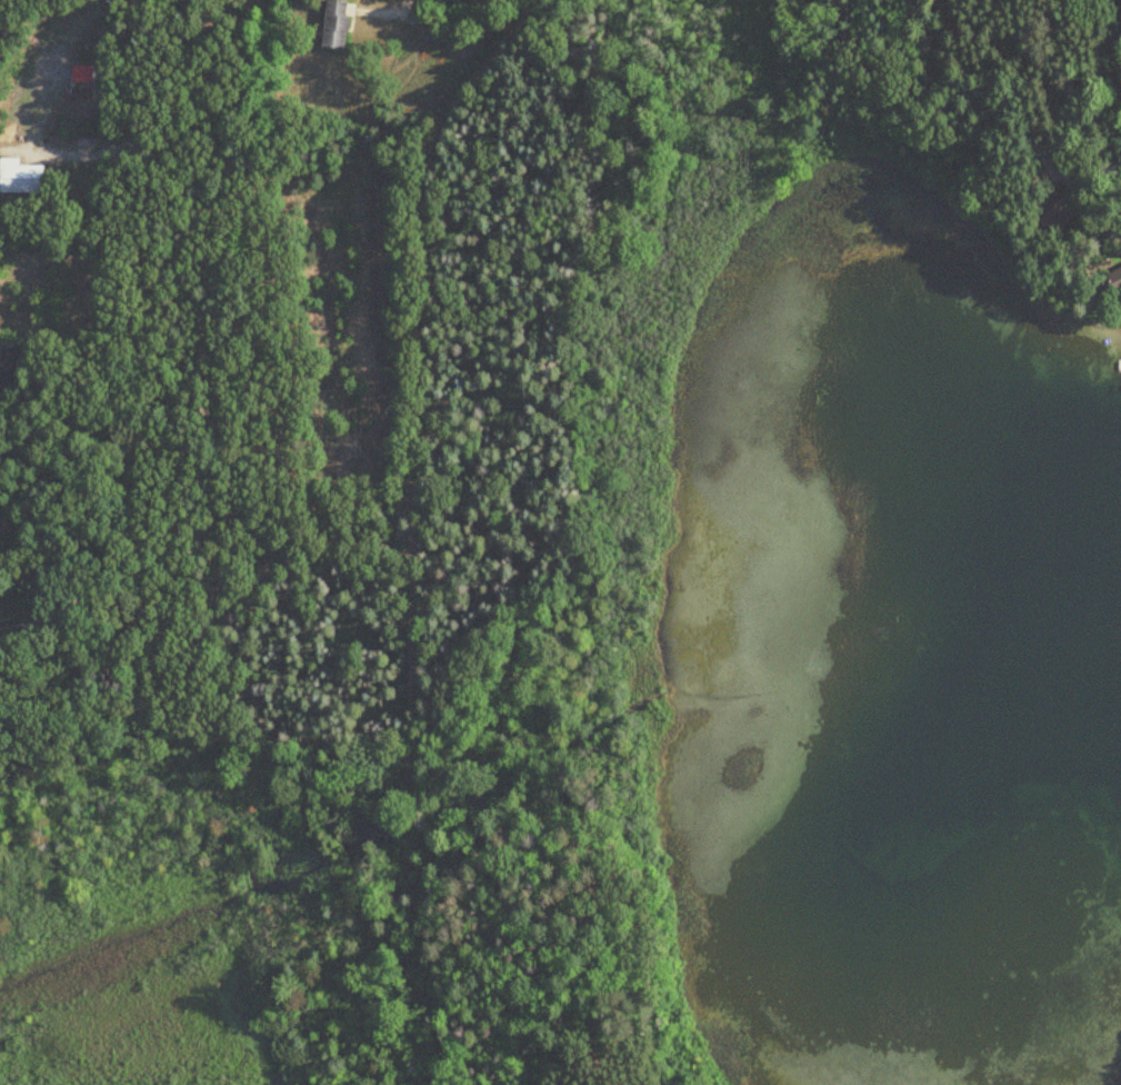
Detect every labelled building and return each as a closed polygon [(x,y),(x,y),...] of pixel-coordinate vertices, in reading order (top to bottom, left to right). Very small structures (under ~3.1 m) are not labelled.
[(349,51),(354,2),(333,0),(330,0),(325,48),(349,51)] [(67,122),(87,122),(87,106),(67,106),(67,122)] [(22,160),(3,160),(3,194),(47,194),(47,167),(22,167),(22,160)]
